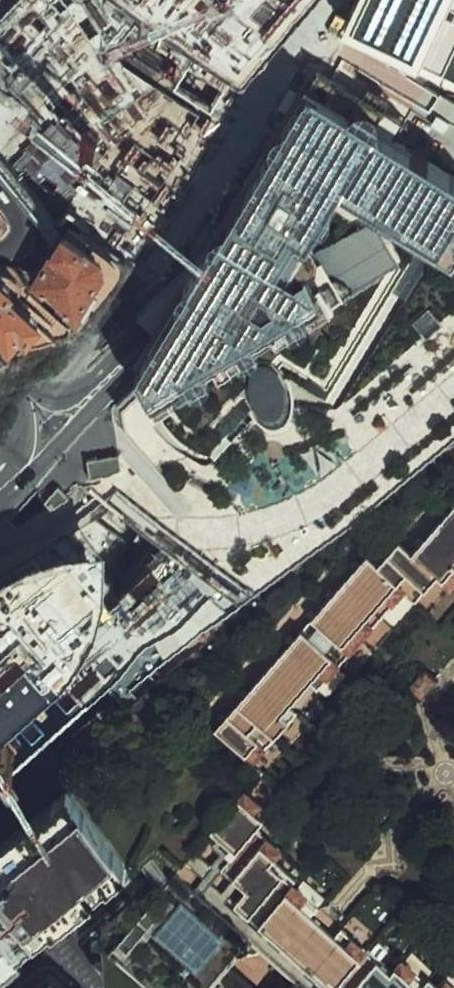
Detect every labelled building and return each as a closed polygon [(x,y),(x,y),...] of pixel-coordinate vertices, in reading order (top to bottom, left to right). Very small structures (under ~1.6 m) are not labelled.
[(268,60),(303,0),(155,0),(244,63),(255,64),(268,60)] [(276,47),(303,63),(310,52),(331,65),(345,41),(324,28),(342,0),(306,0),(276,47)] [(346,19),(453,71),(453,0),(356,0),(346,19)] [(314,74),(151,341),(130,375),(147,404),(344,304),(312,251),(305,239),(337,190),(449,264),(453,256),(453,177),(396,141),(371,127),(378,112),(314,74)] [(450,123),(437,116),(435,120),(432,126),(445,133),(447,128),(450,123)] [(49,233),(26,278),(79,308),(86,291),(99,297),(125,254),(89,234),(59,217),(49,233)] [(312,251),(344,304),(398,271),(371,222),(312,251)] [(344,304),(147,404),(148,409),(171,440),(213,457),(251,410),(261,425),(272,430),(285,422),(292,408),(290,390),(278,366),(282,361),(328,392),(398,271),(344,304)] [(17,348),(66,334),(54,324),(59,318),(27,294),(26,284),(16,274),(2,272),(0,274),(0,334),(17,348)] [(380,533),(219,730),(262,764),(424,564),(444,580),(453,568),(453,506),(443,497),(401,550),(380,533)] [(0,588),(0,709),(58,656),(88,619),(100,596),(100,548),(69,553),(38,564),(0,588)] [(434,683),(424,674),(409,692),(419,701),(434,683)] [(129,861),(70,780),(0,834),(0,886),(40,932),(129,861)] [(254,828),(264,816),(241,797),(214,830),(234,846),(223,859),(251,882),(238,897),(349,987),(372,987),(374,986),(377,987),(453,987),(453,982),(435,966),(429,974),(401,951),(394,960),(271,858),(279,849),(254,828)] [(40,932),(0,886),(0,966),(40,932)] [(58,960),(28,987),(93,987),(58,960)]
